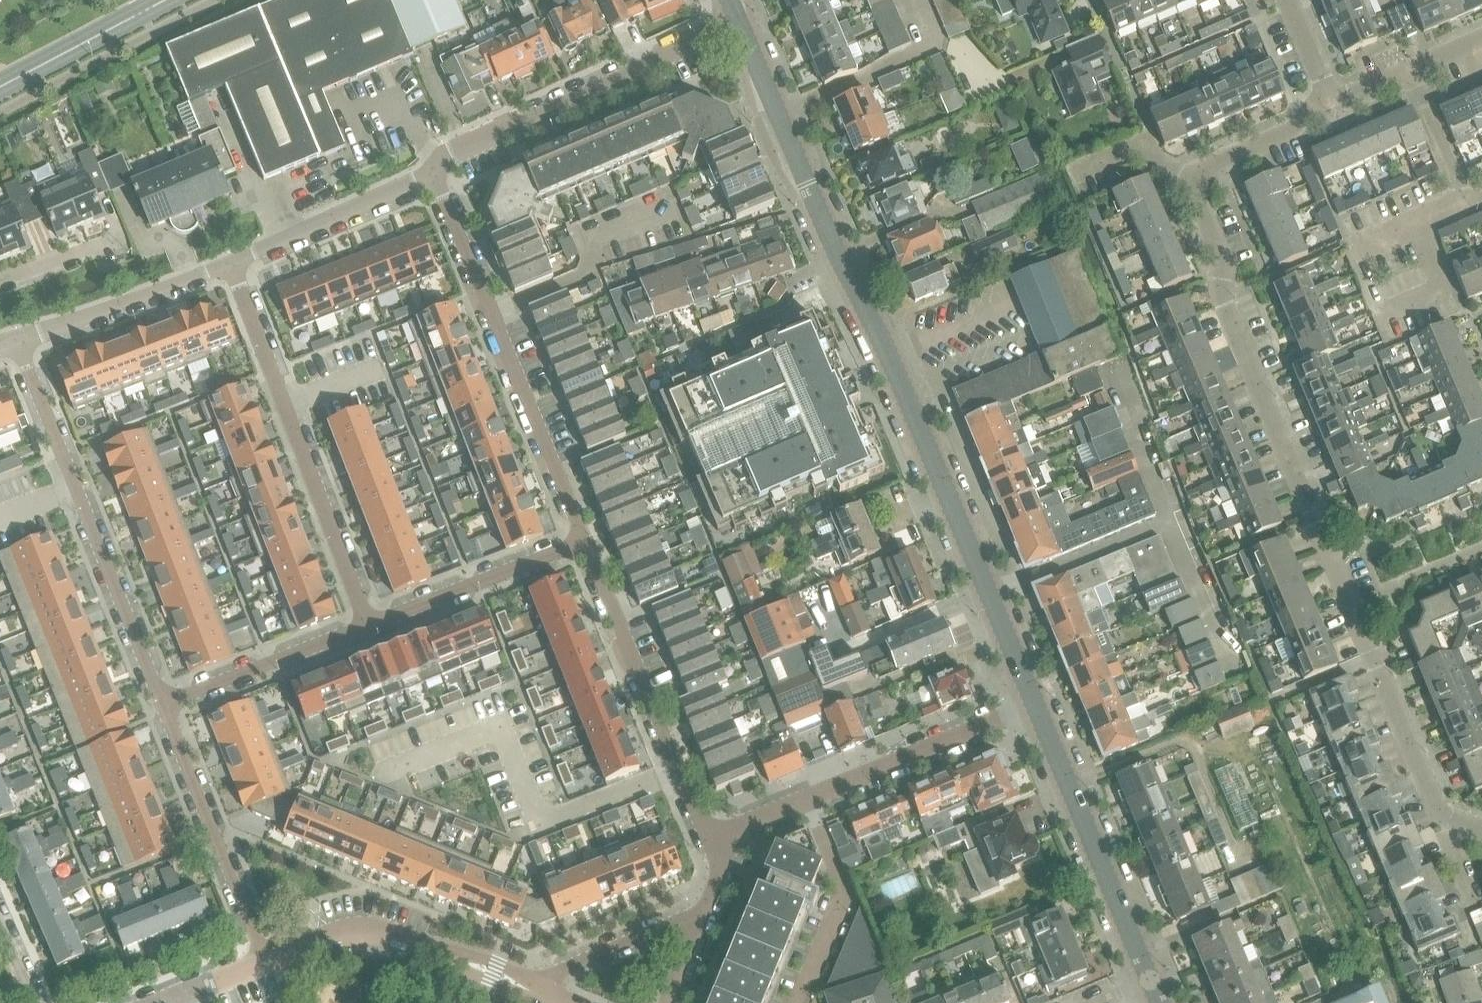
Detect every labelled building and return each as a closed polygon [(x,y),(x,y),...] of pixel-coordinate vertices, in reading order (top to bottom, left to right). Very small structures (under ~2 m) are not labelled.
[(282,64),(298,104),(321,158),(346,147),(323,93),(414,56),(412,52),(390,0),(281,0),(259,9),(282,64)] [(412,52),(466,28),(456,4),(454,0),(390,0),(412,52)] [(519,34),(534,66),(534,65),(554,56),(527,0),(525,1),(516,5),(527,30),(519,34)] [(586,41),(568,2),(567,0),(553,0),(552,1),(558,14),(549,18),(564,50),(571,53),(576,50),(578,45),(586,41)] [(568,2),(586,41),(594,37),(600,39),(607,36),(609,31),(594,0),(571,0),(568,2)] [(623,7),(620,0),(598,0),(611,29),(630,21),(630,20),(649,12),(649,13),(665,5),(677,0),(637,0),(623,7)] [(668,4),(665,5),(649,13),(648,13),(652,22),(685,8),(682,0),(677,0),(668,4)] [(795,16),(829,3),(828,0),(789,0),(790,4),(795,16)] [(870,9),(891,0),(866,0),(870,9)] [(874,19),(896,10),(892,0),(891,0),(870,9),(874,19)] [(939,18),(961,9),(958,0),(951,0),(935,7),(939,18)] [(1002,16),(1017,10),(1026,6),(1030,15),(1042,44),(1067,33),(1055,4),(1053,0),(995,0),(1002,16)] [(1136,26),(1125,0),(1105,0),(1101,2),(1115,35),(1136,26)] [(1136,26),(1156,17),(1148,0),(1125,0),(1136,26)] [(1156,17),(1176,8),(1172,0),(1148,0),(1156,17)] [(1195,0),(1172,0),(1176,8),(1195,0)] [(1326,15),(1360,0),(1320,0),(1326,15)] [(1369,0),(1360,0),(1326,15),(1335,35),(1368,20),(1376,17),(1369,0)] [(1444,24),(1433,0),(1410,0),(1409,0),(1423,33),(1444,24)] [(1444,24),(1464,16),(1457,0),(1433,0),(1444,24)] [(1464,16),(1481,8),(1481,4),(1480,0),(1457,0),(1464,16)] [(795,16),(805,39),(838,26),(829,3),(795,16)] [(1394,33),(1403,29),(1413,25),(1404,4),(1385,13),(1394,33)] [(206,96),(225,88),(225,87),(282,64),(259,9),(166,48),(189,103),(206,96)] [(939,18),(944,29),(966,20),(961,9),(939,18)] [(879,31),(901,22),(896,10),(874,19),(879,31)] [(1248,10),(1227,19),(1231,27),(1252,18),(1248,10)] [(1227,19),(1208,28),(1211,36),(1231,27),(1227,19)] [(493,30),(514,75),(517,81),(537,71),(534,65),(534,66),(519,34),(512,20),(493,29),(493,30)] [(971,31),(966,20),(944,29),(949,40),(971,31)] [(1377,41),(1368,20),(1335,35),(1344,55),(1377,41)] [(879,31),(884,42),(906,32),(901,22),(879,31)] [(1247,38),(1258,33),(1254,24),(1243,29),(1247,38)] [(805,39),(815,62),(847,49),(838,26),(805,39)] [(1202,40),(1211,36),(1208,28),(1198,32),(1202,40)] [(475,42),(492,79),(494,84),(514,75),(493,30),(473,39),(475,42)] [(911,44),(906,32),(884,42),(889,53),(911,44)] [(1103,104),(1092,78),(1113,70),(1098,35),(1066,48),(1073,65),(1054,73),(1062,91),(1064,90),(1075,116),(1103,104)] [(1164,36),(1154,40),(1158,50),(1168,45),(1164,36)] [(1223,38),(1214,42),(1217,50),(1227,46),(1223,38)] [(1177,41),(1168,45),(1172,53),(1181,49),(1177,41)] [(492,79),(475,42),(458,50),(459,52),(440,60),(445,72),(459,101),(483,90),(480,84),(492,79)] [(1208,55),(1217,50),(1214,42),(1204,46),(1208,55)] [(1161,58),(1172,53),(1168,45),(1158,50),(1161,58)] [(857,72),(847,49),(815,62),(825,86),(857,72)] [(1135,52),(1124,57),(1127,63),(1128,63),(1137,59),(1138,58),(1135,52)] [(1183,55),(1174,59),(1178,67),(1187,63),(1183,55)] [(1137,59),(1128,63),(1131,71),(1141,67),(1137,59)] [(1168,72),(1178,67),(1174,59),(1164,63),(1168,72)] [(1270,61),(1249,70),(1264,103),(1285,94),(1270,61)] [(321,158),(298,104),(282,64),(225,87),(225,88),(264,181),(321,158)] [(1249,70),(1230,79),(1244,112),(1264,103),(1249,70)] [(899,72),(877,81),(883,94),(904,85),(899,72)] [(1143,72),(1137,75),(1134,77),(1137,85),(1147,81),(1143,72)] [(1230,79),(1210,87),(1224,120),(1244,112),(1230,79)] [(109,80),(92,87),(97,97),(114,90),(109,80)] [(1210,87),(1190,96),(1205,129),(1224,120),(1210,87)] [(965,107),(957,88),(938,96),(947,115),(965,107)] [(834,105),(846,134),(882,119),(877,106),(874,107),(868,91),(834,105)] [(1462,99),(1478,134),(1481,133),(1481,91),(1462,99)] [(86,92),(73,97),(81,114),(93,109),(86,92)] [(205,154),(174,166),(192,211),(193,211),(229,195),(222,177),(237,171),(220,130),(206,96),(189,103),(177,108),(189,135),(200,131),(203,137),(199,139),(205,154)] [(1190,96),(1170,104),(1185,138),(1205,129),(1190,96)] [(493,200),(488,213),(499,237),(492,240),(515,294),(553,278),(530,222),(531,217),(549,223),(553,213),(535,207),(538,201),(684,139),(690,141),(683,159),(693,163),(700,145),(705,147),(736,221),(774,205),(744,133),(737,136),(727,112),(714,107),(706,104),(694,99),(670,109),(667,102),(523,163),(526,169),(502,180),(497,192),(493,200)] [(1007,99),(992,106),(997,115),(1011,109),(1007,99)] [(1471,137),(1478,134),(1462,99),(1440,109),(1457,148),(1473,141),(1471,137)] [(1164,147),(1185,138),(1170,104),(1150,113),(1164,147)] [(1390,118),(1402,146),(1406,154),(1427,144),(1411,108),(1390,118)] [(894,113),(882,119),(846,134),(848,137),(845,138),(849,148),(852,147),(854,153),(887,139),(885,133),(887,131),(887,130),(899,124),(894,113)] [(1371,126),(1383,155),(1402,146),(1390,118),(1371,126)] [(1383,155),(1371,126),(1350,135),(1363,163),(1383,155)] [(1363,163),(1350,135),(1331,143),(1343,172),(1363,163)] [(1343,172),(1331,143),(1311,152),(1323,181),(1343,172)] [(870,191),(915,172),(910,158),(900,162),(894,147),(857,162),(858,165),(857,168),(859,174),(862,174),(863,178),(865,177),(870,191)] [(95,193),(108,188),(98,166),(92,150),(78,155),(87,177),(64,187),(81,227),(105,217),(95,193)] [(122,156),(98,166),(108,188),(111,195),(134,185),(133,183),(122,156)] [(936,156),(920,163),(926,176),(942,169),(936,156)] [(1481,173),(1481,164),(1467,171),(1470,179),(1481,173)] [(199,224),(193,211),(192,211),(174,166),(133,183),(134,185),(152,228),(170,220),(172,227),(177,231),(183,234),(190,233),(195,230),(199,224)] [(1302,170),(1308,183),(1316,179),(1311,166),(1302,170)] [(1417,181),(1433,174),(1429,166),(1414,173),(1417,181)] [(1253,208),(1282,195),(1289,192),(1280,171),(1244,186),(1253,208)] [(657,179),(661,188),(671,184),(667,175),(657,179)] [(1406,176),(1394,181),(1397,189),(1410,184),(1406,176)] [(984,233),(1049,205),(1037,177),(972,205),(984,233)] [(1128,210),(1157,198),(1148,177),(1112,193),(1121,213),(1128,210)] [(1323,193),(1316,179),(1308,183),(1314,197),(1323,193)] [(34,219),(21,188),(18,181),(4,186),(10,201),(2,204),(1,208),(2,212),(0,213),(0,242),(7,258),(31,248),(21,224),(34,219)] [(635,200),(653,192),(649,181),(630,189),(635,200)] [(1386,194),(1397,189),(1394,181),(1382,186),(1386,194)] [(57,237),(81,227),(64,187),(41,196),(35,182),(21,188),(34,219),(47,213),(57,237)] [(956,207),(986,194),(981,182),(951,195),(956,207)] [(888,229),(926,213),(913,183),(872,201),(878,216),(881,214),(888,229)] [(677,193),(680,203),(694,197),(690,187),(677,193)] [(1366,193),(1354,198),(1358,207),(1370,201),(1366,193)] [(1282,195),(1253,208),(1260,225),(1289,212),(1282,195)] [(599,214),(618,207),(613,196),(595,204),(599,214)] [(1157,198),(1128,210),(1136,229),(1165,217),(1157,198)] [(1346,212),(1358,207),(1354,198),(1342,203),(1346,212)] [(581,222),(591,218),(587,207),(577,211),(581,222)] [(684,212),(688,221),(700,215),(696,207),(684,212)] [(1093,226),(1102,223),(1095,207),(1087,210),(1093,226)] [(1320,213),(1325,223),(1333,220),(1329,209),(1320,213)] [(1289,212),(1260,225),(1269,244),(1297,232),(1289,212)] [(787,214),(776,218),(777,222),(789,218),(788,214),(787,214)] [(703,224),(700,215),(688,221),(691,229),(703,224)] [(1470,228),(1481,223),(1478,215),(1466,220),(1470,228)] [(1165,217),(1136,229),(1145,248),(1173,236),(1165,217)] [(771,218),(757,222),(761,233),(775,228),(771,218)] [(1338,231),(1333,220),(1325,223),(1330,234),(1338,231)] [(918,227),(888,239),(889,242),(901,269),(931,256),(939,253),(941,245),(934,226),(926,223),(918,227)] [(1458,223),(1451,226),(1455,235),(1462,232),(1458,223)] [(1446,239),(1455,235),(1451,226),(1443,230),(1446,239)] [(743,256),(740,248),(753,286),(795,271),(777,228),(757,235),(762,250),(743,256)] [(1097,234),(1102,245),(1110,241),(1106,230),(1097,234)] [(417,283),(438,275),(421,232),(400,240),(417,283)] [(1297,232),(1269,244),(1279,267),(1307,255),(1297,232)] [(978,264),(1014,249),(1008,234),(972,249),(978,264)] [(1173,236),(1145,248),(1153,268),(1182,256),(1173,236)] [(568,261),(578,257),(570,239),(560,243),(568,261)] [(697,241),(693,242),(696,251),(708,247),(705,239),(697,241)] [(379,248),(396,291),(417,283),(400,240),(379,248)] [(1115,253),(1110,241),(1102,245),(1106,256),(1115,253)] [(693,242),(672,249),(675,259),(696,252),(696,251),(693,242)] [(379,248),(359,256),(375,299),(396,291),(379,248)] [(740,248),(719,255),(732,293),(753,286),(740,248)] [(969,412),(971,418),(972,420),(1011,403),(1071,379),(1095,369),(1121,358),(1077,251),(1048,263),(1045,257),(1008,272),(1042,355),(1001,372),(1001,373),(955,392),(964,414),(969,412)] [(661,252),(653,255),(656,265),(664,263),(661,252)] [(656,265),(653,255),(644,257),(647,268),(656,265)] [(719,255),(699,262),(712,300),(732,293),(719,255)] [(338,264),(355,307),(375,299),(359,256),(338,264)] [(1182,256),(1153,268),(1163,290),(1191,278),(1182,256)] [(1452,265),(1467,301),(1481,295),(1481,277),(1476,264),(1473,256),(1452,265)] [(1275,286),(1283,306),(1315,293),(1317,297),(1328,292),(1325,284),(1313,288),(1307,274),(1315,271),(1310,261),(1284,272),(1288,281),(1275,286)] [(699,262),(679,270),(692,307),(712,300),(699,262)] [(334,315),(355,307),(338,264),(318,272),(334,315)] [(947,287),(959,281),(953,267),(940,272),(937,265),(905,278),(915,303),(931,296),(937,297),(944,295),(946,290),(948,290),(947,287)] [(679,270),(658,277),(672,315),(692,307),(679,270)] [(1114,273),(1119,285),(1127,281),(1122,270),(1114,273)] [(314,322),(334,315),(318,272),(297,280),(314,322)] [(658,277),(641,283),(654,321),(672,315),(658,277)] [(1336,279),(1325,284),(1328,292),(1340,287),(1336,279)] [(276,288),(292,331),(314,322),(297,280),(276,288)] [(598,281),(587,286),(591,294),(601,290),(598,281)] [(1132,293),(1127,281),(1119,285),(1124,297),(1132,293)] [(777,282),(768,296),(778,304),(788,290),(777,282)] [(643,325),(654,321),(641,283),(610,294),(627,337),(646,331),(643,325)] [(1159,328),(1147,332),(1151,340),(1162,336),(1160,332),(1194,318),(1185,298),(1182,299),(1178,290),(1148,303),(1159,328)] [(1283,306),(1291,325),(1323,311),(1317,297),(1315,293),(1283,306)] [(528,310),(536,329),(574,313),(566,294),(528,310)] [(435,297),(424,301),(427,309),(438,305),(435,297)] [(751,303),(741,307),(745,317),(755,313),(751,303)] [(415,305),(404,309),(407,317),(418,313),(415,305)] [(408,323),(416,344),(462,326),(454,306),(408,323)] [(598,312),(602,322),(613,318),(609,308),(598,312)] [(210,309),(192,316),(207,355),(235,344),(222,310),(219,311),(212,314),(212,313),(210,309)] [(404,309),(393,313),(396,321),(407,317),(404,309)] [(1291,325),(1299,344),(1331,330),(1333,334),(1344,329),(1340,321),(1329,326),(1323,311),(1291,325)] [(536,329),(544,346),(581,331),(574,313),(536,329)] [(192,316),(171,324),(188,368),(188,367),(192,377),(210,369),(207,360),(209,359),(207,355),(192,316)] [(674,389),(660,395),(681,446),(689,442),(704,478),(696,481),(707,507),(718,531),(732,525),(735,531),(748,525),(745,519),(758,514),(761,520),(788,508),(785,502),(811,491),(814,497),(828,491),(827,489),(836,485),(840,493),(869,481),(868,479),(884,471),(877,455),(882,453),(871,426),(866,428),(859,412),(854,414),(839,378),(844,376),(836,359),(841,357),(830,330),(820,335),(812,316),(799,322),(800,324),(772,336),(775,341),(766,345),(765,343),(751,349),(753,355),(727,366),(724,361),(698,372),(700,378),(687,384),(685,378),(671,383),(674,389)] [(1352,316),(1340,321),(1344,329),(1355,325),(1352,316)] [(616,326),(613,318),(602,322),(606,331),(616,326)] [(1160,332),(1162,336),(1168,351),(1201,336),(1194,318),(1160,332)] [(374,321),(363,325),(366,333),(377,329),(374,321)] [(171,324),(150,332),(166,376),(188,368),(171,324)] [(1409,340),(1418,360),(1456,343),(1448,324),(1409,340)] [(363,325),(352,329),(355,337),(366,333),(363,325)] [(462,326),(416,344),(423,363),(469,345),(462,326)] [(749,349),(740,328),(728,333),(737,355),(749,349)] [(690,330),(681,333),(684,343),(694,339),(690,330)] [(1339,349),(1333,334),(1331,330),(1299,344),(1306,362),(1307,362),(1326,354),(1326,355),(1339,349)] [(544,346),(551,364),(589,348),(581,331),(544,346)] [(150,332),(128,340),(145,384),(147,388),(168,380),(166,376),(150,332)] [(1139,345),(1151,340),(1147,332),(1136,337),(1138,341),(1139,345)] [(1384,344),(1379,332),(1372,335),(1377,347),(1384,344)] [(674,333),(662,338),(667,350),(679,345),(674,333)] [(1175,365),(1163,370),(1167,378),(1178,373),(1176,369),(1209,355),(1201,336),(1168,351),(1175,365)] [(333,337),(322,341),(325,349),(336,345),(333,337)] [(128,340),(107,348),(124,392),(145,384),(128,340)] [(322,341),(311,345),(314,353),(325,349),(322,341)] [(618,345),(622,356),(633,351),(629,341),(618,345)] [(380,344),(384,356),(392,353),(388,342),(380,344)] [(1424,374),(1419,376),(1423,385),(1434,380),(1432,376),(1464,362),(1456,343),(1418,360),(1424,374)] [(469,345),(423,363),(431,382),(476,364),(469,345)] [(107,348),(86,356),(102,400),(124,392),(107,348)] [(551,364),(558,382),(596,366),(589,348),(551,364)] [(1381,362),(1393,357),(1389,348),(1378,354),(1381,362)] [(613,350),(599,356),(602,362),(612,358),(615,356),(613,350)] [(636,359),(633,351),(622,356),(625,363),(636,359)] [(68,368),(60,371),(75,410),(102,400),(86,356),(83,357),(81,353),(70,357),(71,362),(68,363),(70,367),(70,368),(68,368)] [(389,367),(396,364),(392,353),(384,356),(389,367)] [(684,354),(676,357),(680,366),(688,362),(684,354)] [(1332,369),(1326,355),(1326,354),(1307,362),(1306,362),(1293,367),(1302,386),(1334,373),(1335,377),(1347,372),(1343,364),(1332,369)] [(1176,369),(1178,373),(1184,388),(1217,374),(1209,355),(1176,369)] [(1355,359),(1343,364),(1347,372),(1358,368),(1355,359)] [(1434,380),(1440,394),(1472,381),(1464,362),(1432,376),(1434,380)] [(476,364),(431,382),(438,401),(484,383),(476,364)] [(651,365),(643,369),(647,379),(655,375),(651,365)] [(558,382),(566,400),(603,384),(596,366),(558,382)] [(1103,389),(1095,369),(1071,379),(1079,399),(1103,389)] [(1155,383),(1167,378),(1163,370),(1152,375),(1155,383)] [(1302,386),(1309,405),(1342,392),(1335,377),(1334,373),(1302,386)] [(1190,403),(1179,407),(1183,416),(1194,411),(1192,407),(1225,393),(1217,374),(1184,388),(1190,403)] [(223,375),(216,378),(220,390),(228,387),(223,375)] [(1411,389),(1423,385),(1419,376),(1408,381),(1411,389)] [(216,378),(205,382),(209,394),(220,390),(216,378)] [(400,394),(407,391),(403,379),(395,382),(400,394)] [(627,384),(630,392),(641,388),(638,379),(627,384)] [(1400,381),(1391,385),(1394,393),(1403,389),(1400,381)] [(1480,400),(1472,381),(1440,394),(1446,409),(1448,413),(1480,400)] [(484,383),(438,401),(443,400),(450,417),(445,418),(446,420),(491,402),(484,383)] [(566,400),(573,417),(611,402),(603,384),(566,400)] [(246,386),(200,404),(201,405),(208,425),(213,423),(213,422),(254,406),(246,386)] [(645,397),(641,388),(630,392),(634,402),(645,397)] [(1309,405),(1317,424),(1349,411),(1351,415),(1363,410),(1359,402),(1356,403),(1350,388),(1342,392),(1309,405)] [(404,405),(411,402),(407,391),(400,394),(404,405)] [(21,431),(6,392),(0,394),(0,439),(21,431)] [(1101,414),(1111,409),(1105,393),(1094,398),(1101,414)] [(1194,411),(1200,426),(1233,412),(1225,393),(1192,407),(1194,411)] [(186,394),(175,399),(178,406),(189,402),(189,401),(186,394)] [(1371,397),(1359,402),(1363,410),(1374,405),(1371,397)] [(1085,398),(1043,416),(1047,424),(1074,413),(1073,412),(1088,406),(1085,398)] [(175,399),(154,407),(157,414),(178,406),(175,399)] [(1435,414),(1439,422),(1450,417),(1456,432),(1481,421),(1481,404),(1480,400),(1448,413),(1446,409),(1435,414)] [(491,402),(446,420),(453,439),(462,435),(499,421),(491,402)] [(573,417),(580,434),(618,419),(611,402),(573,417)] [(965,421),(975,443),(1019,424),(1011,403),(972,420),(971,418),(965,421)] [(402,416),(398,405),(390,408),(395,419),(402,416)] [(254,406),(213,422),(213,423),(216,431),(220,441),(220,442),(225,441),(224,439),(261,425),(254,406)] [(1171,420),(1183,416),(1179,407),(1168,412),(1171,420)] [(1409,408),(1403,411),(1405,418),(1412,415),(1409,408)] [(1111,409),(1101,414),(1074,425),(1085,450),(1099,444),(1123,434),(1112,409),(1111,409)] [(372,427),(365,410),(328,424),(335,442),(372,427)] [(133,415),(132,415),(135,422),(147,418),(146,418),(144,411),(133,415)] [(1317,424),(1325,443),(1357,429),(1351,415),(1349,411),(1317,424)] [(1200,443),(1195,445),(1198,453),(1210,448),(1208,444),(1241,430),(1233,412),(1200,426),(1193,429),(1200,443)] [(645,429),(657,424),(652,414),(641,419),(645,429)] [(1427,427),(1439,422),(1435,414),(1424,419),(1427,427)] [(25,415),(18,419),(22,430),(30,427),(25,415)] [(132,415),(121,419),(124,427),(135,422),(132,415)] [(406,427),(402,416),(395,419),(399,430),(406,427)] [(415,431),(422,429),(418,417),(410,420),(415,431)] [(625,437),(618,419),(580,434),(587,453),(625,437)] [(186,420),(178,423),(183,434),(190,431),(186,420)] [(462,435),(469,454),(506,440),(499,421),(462,435)] [(1461,444),(1481,435),(1481,421),(1456,432),(1461,444)] [(111,423),(100,428),(103,435),(114,431),(114,430),(111,423)] [(975,443),(983,464),(1028,445),(1019,424),(975,443)] [(261,425),(224,439),(225,441),(231,458),(232,459),(269,444),(261,425)] [(335,442),(342,458),(378,444),(372,427),(335,442)] [(148,429),(103,447),(112,470),(157,453),(156,449),(148,429)] [(419,443),(427,440),(422,429),(415,431),(419,443)] [(1325,443),(1333,462),(1365,448),(1367,452),(1378,448),(1375,439),(1364,444),(1357,429),(1325,443)] [(1208,444),(1210,448),(1216,463),(1249,449),(1241,430),(1208,444)] [(190,431),(183,434),(187,445),(195,442),(190,431)] [(663,440),(660,431),(649,436),(653,445),(663,440)] [(1123,434),(1099,444),(1105,458),(1129,448),(1123,434)] [(1386,435),(1375,439),(1378,448),(1390,443),(1386,435)] [(1461,444),(1458,452),(1481,461),(1481,435),(1461,444)] [(408,452),(415,449),(411,438),(403,441),(408,452)] [(175,442),(167,445),(170,452),(178,449),(181,448),(178,440),(175,442)] [(506,440),(469,454),(477,473),(513,459),(506,440)] [(1168,440),(1161,442),(1166,454),(1173,451),(1168,440)] [(231,458),(227,459),(234,479),(235,479),(276,463),(269,444),(232,459),(231,458)] [(342,458),(348,475),(385,461),(378,444),(342,458)] [(167,445),(156,449),(157,453),(159,456),(170,452),(167,445)] [(982,464),(991,485),(1037,466),(1037,467),(1048,462),(1044,452),(1033,457),(1028,445),(983,464),(982,464)] [(1187,458),(1198,453),(1195,445),(1183,450),(1187,458)] [(619,448),(589,460),(581,463),(588,481),(626,466),(619,448)] [(1333,462),(1341,480),(1341,481),(1373,467),(1367,452),(1365,448),(1333,462)] [(1419,448),(1415,449),(1438,504),(1456,497),(1457,497),(1443,464),(1428,471),(1419,448)] [(420,460),(415,449),(408,452),(412,463),(420,460)] [(1222,478),(1211,483),(1214,491),(1226,486),(1224,482),(1257,468),(1249,449),(1216,463),(1222,478)] [(1420,474),(1405,480),(1419,512),(1420,512),(1438,504),(1415,449),(1410,451),(1420,474)] [(1455,459),(1467,488),(1481,482),(1481,461),(1458,452),(1455,459)] [(157,453),(112,470),(120,493),(166,475),(159,456),(157,453)] [(1137,473),(1130,454),(1084,472),(1092,493),(1118,482),(1117,482),(1137,473)] [(19,456),(0,463),(2,467),(5,474),(24,467),(24,466),(21,461),(19,456)] [(426,458),(430,469),(437,466),(438,466),(434,456),(426,458)] [(200,458),(193,461),(197,472),(205,469),(200,458)] [(660,462),(663,471),(674,467),(670,458),(660,462)] [(477,473),(468,477),(475,496),(484,492),(521,478),(513,459),(477,473)] [(1462,512),(1471,508),(1463,490),(1467,488),(1455,459),(1443,464),(1457,497),(1456,497),(1462,512)] [(348,475),(355,492),(391,478),(385,461),(348,475)] [(1167,462),(1158,466),(1163,481),(1173,477),(1167,462)] [(234,479),(230,480),(238,501),(242,499),(283,483),(276,463),(235,479),(234,479)] [(434,480),(442,478),(437,466),(430,469),(434,480)] [(588,481),(590,485),(596,499),(634,484),(626,466),(588,481)] [(991,485),(1000,507),(1034,493),(1046,488),(1037,467),(1037,466),(991,485)] [(678,476),(674,467),(663,471),(667,480),(678,476)] [(1348,487),(1349,491),(1378,479),(1373,467),(1341,481),(1341,480),(1326,486),(1330,495),(1348,487)] [(1224,482),(1226,486),(1232,501),(1265,487),(1257,468),(1224,482)] [(205,469),(197,472),(201,483),(209,480),(205,469)] [(429,483),(424,472),(417,474),(421,486),(429,483)] [(1117,482),(1118,482),(1126,503),(1146,495),(1137,473),(1117,482)] [(166,475),(120,493),(129,515),(175,498),(173,494),(166,475)] [(355,492),(361,509),(398,495),(391,478),(355,492)] [(521,478),(484,492),(491,511),(528,497),(521,478)] [(1367,507),(1374,510),(1386,482),(1378,479),(1349,491),(1358,511),(1367,507)] [(1426,527),(1420,512),(1419,512),(1405,480),(1394,485),(1393,485),(1406,514),(1410,513),(1417,530),(1426,527)] [(1386,523),(1406,514),(1393,485),(1386,482),(1374,510),(1382,514),(1386,523)] [(283,483),(242,499),(249,517),(291,501),(283,483)] [(433,494),(429,483),(421,486),(426,497),(433,494)] [(697,483),(690,485),(693,492),(699,490),(697,483)] [(1203,496),(1214,491),(1211,483),(1199,488),(1201,492),(1203,496)] [(596,499),(598,506),(603,517),(641,501),(634,484),(596,499)] [(193,486),(184,489),(187,497),(196,493),(198,492),(196,485),(193,486)] [(1238,515),(1227,520),(1230,528),(1242,524),(1240,520),(1273,506),(1265,487),(1232,501),(1238,515)] [(1199,488),(1186,493),(1188,497),(1201,492),(1199,488)] [(184,489),(173,494),(175,498),(176,501),(187,497),(184,489)] [(679,496),(683,505),(694,500),(690,491),(679,496)] [(445,507),(452,504),(448,493),(441,496),(445,507)] [(1001,507),(1009,527),(1062,505),(1059,496),(1051,499),(1038,504),(1034,493),(1000,507),(1001,507)] [(361,509),(368,526),(404,511),(398,495),(361,509)] [(1155,516),(1146,495),(1126,503),(1129,512),(1134,525),(1155,516)] [(215,496),(207,499),(210,507),(212,510),(219,507),(215,496)] [(491,511),(487,513),(494,532),(499,530),(535,516),(528,497),(491,511)] [(175,498),(129,515),(138,537),(183,520),(176,501),(175,498)] [(697,509),(694,500),(683,505),(687,514),(697,509)] [(249,517),(245,518),(252,538),(298,521),(291,501),(249,517)] [(603,517),(607,527),(610,535),(648,519),(641,501),(603,517)] [(449,518),(457,516),(452,504),(445,507),(449,518)] [(435,519),(442,516),(438,505),(430,508),(435,519)] [(1066,516),(1062,505),(1009,527),(1018,548),(1051,534),(1051,533),(1047,524),(1066,516)] [(1281,525),(1273,506),(1240,520),(1242,524),(1248,539),(1281,525)] [(219,507),(212,510),(216,521),(223,518),(219,507)] [(811,546),(814,553),(868,530),(859,507),(832,519),(815,526),(812,531),(813,536),(816,538),(821,539),(822,541),(811,546)] [(1134,525),(1129,512),(1123,514),(1121,509),(1110,514),(1108,510),(1051,533),(1051,534),(1018,548),(1019,550),(1017,550),(1024,567),(1030,569),(1134,525)] [(368,526),(374,542),(411,528),(404,511),(368,526)] [(435,519),(439,530),(446,527),(442,516),(435,519)] [(535,516),(499,530),(506,550),(543,536),(535,516)] [(610,535),(617,552),(655,537),(651,526),(658,523),(655,516),(648,519),(610,535)] [(183,520),(138,537),(146,560),(192,542),(190,539),(183,520)] [(686,524),(693,542),(703,538),(696,520),(686,524)] [(1219,533),(1230,528),(1227,520),(1215,525),(1219,533)] [(298,521),(252,538),(260,558),(265,557),(264,556),(306,540),(298,521)] [(374,542),(381,559),(417,545),(411,528),(374,542)] [(213,530),(202,534),(204,541),(215,537),(216,537),(213,530)] [(878,553),(868,530),(814,553),(817,561),(835,553),(841,568),(878,553)] [(460,545),(468,542),(463,531),(456,534),(460,545)] [(52,534),(0,554),(0,558),(7,575),(60,554),(52,534)] [(202,534),(190,539),(192,542),(193,546),(204,541),(202,534)] [(230,534),(222,536),(227,548),(234,545),(230,534)] [(625,570),(662,554),(670,551),(667,544),(659,547),(655,537),(617,552),(625,570)] [(1044,610),(1094,590),(1134,573),(1169,559),(1159,537),(1037,587),(1034,593),(1042,610),(1044,610)] [(448,552),(455,550),(451,538),(444,541),(448,552)] [(707,547),(703,538),(693,542),(697,552),(707,547)] [(1250,553),(1259,575),(1296,559),(1290,546),(1287,548),(1283,539),(1250,553)] [(306,540),(264,556),(265,557),(271,574),(313,558),(306,540)] [(192,542),(146,560),(155,582),(201,565),(193,546),(192,542)] [(460,545),(465,556),(472,553),(468,542),(460,545)] [(234,545),(227,548),(231,559),(238,556),(234,545)] [(381,559),(387,576),(424,562),(417,545),(381,559)] [(452,564),(460,561),(455,550),(448,552),(452,564)] [(885,558),(871,564),(876,576),(874,577),(878,589),(887,586),(888,586),(890,592),(924,578),(913,553),(888,564),(885,558)] [(67,573),(60,554),(7,575),(14,594),(67,573)] [(625,570),(632,587),(670,572),(662,554),(625,570)] [(722,563),(732,587),(752,579),(743,555),(722,563)] [(271,574),(267,575),(275,596),(278,595),(284,593),(283,592),(320,578),(313,558),(271,574)] [(775,559),(759,565),(762,572),(778,566),(775,559)] [(1134,573),(1142,594),(1177,580),(1169,559),(1134,573)] [(1302,572),(1296,559),(1259,575),(1268,596),(1302,582),(1298,574),(1302,572)] [(430,580),(424,562),(387,576),(394,594),(430,580)] [(201,565),(155,582),(164,605),(209,587),(208,583),(201,565)] [(714,565),(706,569),(703,570),(707,579),(718,574),(714,565)] [(245,572),(237,575),(242,586),(249,583),(245,572)] [(677,590),(670,572),(632,587),(639,606),(677,590)] [(75,592),(67,573),(14,594),(22,613),(75,592)] [(229,575),(219,579),(222,586),(232,582),(233,582),(230,574),(229,575)] [(1469,580),(1481,612),(1481,575),(1469,580)] [(1222,579),(1226,589),(1234,586),(1230,576),(1222,579)] [(1444,589),(1450,587),(1446,576),(1437,580),(1440,588),(1444,589)] [(284,593),(278,595),(285,612),(290,610),(291,611),(328,596),(324,588),(320,578),(283,592),(284,593)] [(529,591),(537,611),(570,598),(562,578),(529,591)] [(878,589),(876,590),(882,603),(884,602),(892,622),(900,619),(902,618),(901,616),(934,603),(924,578),(890,592),(888,586),(887,586),(878,589)] [(219,579),(208,583),(209,587),(211,591),(222,586),(219,579)] [(752,579),(732,587),(742,611),(763,602),(753,579),(752,579)] [(1150,615),(1165,609),(1186,600),(1177,580),(1142,594),(1150,615)] [(1451,592),(1460,613),(1463,621),(1467,630),(1468,630),(1481,623),(1481,612),(1469,580),(1449,589),(1451,592)] [(1305,589),(1302,582),(1268,596),(1277,617),(1314,601),(1308,588),(1305,589)] [(249,583),(242,586),(246,597),(253,594),(249,583)] [(1239,598),(1234,586),(1226,589),(1231,602),(1239,598)] [(209,587),(164,605),(173,627),(218,609),(211,591),(209,587)] [(871,607),(882,603),(876,590),(865,595),(871,607)] [(1102,610),(1094,590),(1044,610),(1052,631),(1101,611),(1101,610),(1102,610)] [(715,595),(719,604),(729,599),(725,591),(715,595)] [(75,592),(22,613),(30,632),(82,611),(75,592)] [(1423,614),(1420,622),(1430,626),(1460,613),(1451,592),(1419,605),(1423,614)] [(651,610),(659,628),(697,612),(689,594),(651,610)] [(285,612),(281,613),(290,634),(335,617),(334,613),(338,611),(333,598),(329,599),(328,596),(291,611),(290,610),(285,612)] [(570,598),(537,611),(545,630),(578,617),(570,598)] [(732,608),(729,599),(719,604),(722,612),(732,608)] [(1174,629),(1176,628),(1199,619),(1190,599),(1186,600),(1165,609),(1174,629)] [(1319,614),(1314,601),(1277,617),(1286,638),(1319,624),(1316,616),(1319,614)] [(763,602),(742,611),(744,616),(746,621),(745,621),(762,664),(785,721),(788,729),(791,728),(796,732),(822,722),(823,715),(824,714),(840,753),(865,743),(860,732),(870,728),(859,700),(854,702),(846,683),(868,674),(866,670),(860,655),(833,666),(826,649),(809,656),(804,644),(815,639),(808,620),(797,625),(788,603),(767,612),(765,607),(763,602)] [(843,611),(854,638),(873,631),(862,603),(843,611)] [(218,609),(173,627),(181,649),(226,632),(225,628),(218,609)] [(259,610),(252,613),(256,624),(264,621),(259,610)] [(482,610),(463,618),(479,661),(499,653),(482,610)] [(37,651),(90,629),(82,611),(30,632),(37,651)] [(1106,623),(1101,611),(1052,631),(1061,652),(1061,653),(1107,634),(1111,632),(1107,623),(1106,623)] [(505,612),(496,616),(500,626),(510,622),(505,612)] [(659,628),(666,646),(704,630),(697,612),(659,628)] [(586,636),(578,617),(545,630),(552,649),(586,636)] [(463,618),(444,626),(460,668),(479,661),(463,618)] [(247,620),(236,624),(239,631),(249,627),(250,626),(248,619),(247,620)] [(1208,641),(1199,619),(1176,628),(1181,639),(1185,638),(1189,649),(1208,641)] [(1235,624),(1239,633),(1247,630),(1243,620),(1235,624)] [(264,621),(256,624),(261,635),(268,632),(264,621)] [(1468,631),(1468,630),(1467,630),(1463,621),(1457,637),(1465,640),(1468,631)] [(510,622),(500,626),(504,636),(514,632),(510,622)] [(891,643),(860,655),(866,670),(875,666),(880,678),(901,670),(952,649),(941,622),(891,643)] [(1408,633),(1421,664),(1422,665),(1443,656),(1442,656),(1430,626),(1420,622),(1417,630),(1408,633)] [(236,624),(225,628),(226,632),(228,636),(239,631),(236,624)] [(1322,632),(1319,624),(1286,638),(1295,659),(1331,643),(1326,630),(1322,632)] [(729,630),(732,638),(743,634),(739,625),(729,630)] [(444,626),(425,633),(442,676),(460,668),(444,626)] [(90,629),(37,651),(45,670),(98,648),(90,629)] [(666,646),(673,663),(711,647),(704,630),(666,646)] [(1253,643),(1247,630),(1239,633),(1245,646),(1253,643)] [(226,632),(181,649),(190,673),(236,655),(228,636),(226,632)] [(425,633),(406,641),(423,683),(442,676),(425,633)] [(747,644),(743,634),(732,638),(736,648),(747,644)] [(1111,645),(1107,634),(1061,653),(1061,652),(1059,653),(1068,674),(1114,654),(1111,646),(1111,645)] [(1481,645),(1481,637),(1475,634),(1471,642),(1481,647),(1481,645)] [(586,636),(552,649),(560,668),(593,655),(586,636)] [(1461,649),(1465,640),(1457,637),(1451,652),(1458,649),(1458,650),(1461,649)] [(406,641),(387,649),(404,691),(423,683),(406,641)] [(1216,662),(1208,641),(1189,649),(1184,651),(1192,672),(1216,662)] [(1337,656),(1331,643),(1295,659),(1304,680),(1337,666),(1333,658),(1337,656)] [(673,663),(681,681),(719,666),(711,647),(673,663)] [(8,648),(1,651),(6,663),(13,660),(8,648)] [(45,670),(52,688),(105,667),(98,648),(45,670)] [(387,649),(368,656),(385,699),(404,691),(387,649)] [(1466,668),(1458,650),(1458,649),(1451,652),(1442,656),(1443,656),(1422,665),(1421,664),(1419,666),(1427,685),(1466,668)] [(520,650),(511,653),(515,664),(525,660),(520,650)] [(1118,663),(1114,654),(1068,674),(1076,695),(1078,694),(1124,676),(1119,663),(1118,663)] [(593,655),(560,668),(567,687),(601,674),(593,655)] [(368,656),(349,664),(366,706),(385,699),(368,656)] [(1258,661),(1263,672),(1271,669),(1266,658),(1258,661)] [(13,660),(6,663),(10,674),(17,671),(13,660)] [(525,660),(515,664),(519,674),(529,670),(525,660)] [(1407,672),(1417,668),(1415,661),(1411,660),(1403,663),(1407,672)] [(745,665),(748,675),(758,671),(754,662),(745,665)] [(1201,693),(1225,683),(1216,662),(1192,672),(1201,693)] [(349,664),(330,671),(347,714),(366,706),(349,664)] [(726,684),(726,683),(719,666),(681,681),(687,698),(717,687),(718,688),(726,684)] [(105,667),(52,688),(60,707),(113,686),(105,667)] [(1427,685),(1435,704),(1476,686),(1468,667),(1466,668),(1427,685)] [(1276,681),(1271,669),(1263,672),(1268,684),(1276,681)] [(920,690),(919,694),(924,707),(920,709),(923,719),(972,699),(960,670),(937,680),(936,677),(927,681),(929,686),(920,690)] [(330,671),(311,679),(328,721),(347,714),(330,671)] [(761,680),(758,671),(748,675),(752,683),(761,680)] [(601,674),(567,687),(575,706),(609,693),(601,674)] [(498,676),(487,680),(491,690),(502,685),(498,676)] [(1129,687),(1124,676),(1078,694),(1087,716),(1132,696),(1129,687)] [(1320,709),(1324,718),(1357,704),(1353,695),(1358,693),(1350,676),(1308,694),(1315,711),(1320,709)] [(311,679),(291,687),(305,720),(324,713),(327,722),(311,679)] [(487,680),(478,684),(481,694),(491,690),(487,680)] [(23,686),(16,689),(21,701),(28,698),(23,686)] [(60,707),(67,726),(120,705),(113,686),(60,707)] [(1443,723),(1481,706),(1481,699),(1476,686),(1435,704),(1443,723)] [(679,702),(686,721),(725,705),(718,688),(717,687),(687,698),(679,702)] [(536,688),(526,691),(530,702),(540,698),(536,688)] [(460,691),(449,695),(453,705),(464,700),(460,691)] [(0,695),(0,700),(1,701),(11,698),(8,692),(0,695)] [(877,692),(866,697),(869,704),(875,721),(886,717),(877,692)] [(609,693),(575,706),(583,725),(616,712),(609,693)] [(449,695),(440,699),(444,709),(453,705),(449,695)] [(757,700),(762,711),(772,706),(768,696),(757,700)] [(1141,717),(1133,696),(1132,696),(1087,716),(1095,736),(1141,717)] [(28,698),(21,701),(25,712),(32,709),(28,698)] [(540,698),(530,702),(534,712),(544,708),(540,698)] [(1266,699),(1245,708),(1215,720),(1223,739),(1274,717),(1271,710),(1266,699)] [(254,700),(208,718),(212,726),(217,740),(263,722),(261,719),(254,700)] [(1361,714),(1357,704),(1324,718),(1328,728),(1323,730),(1330,746),(1372,728),(1365,712),(1361,714)] [(67,726),(75,746),(128,725),(120,705),(67,726)] [(686,721),(694,739),(732,723),(725,705),(686,721)] [(1170,705),(1141,717),(1095,736),(1096,736),(1094,737),(1101,755),(1107,757),(1150,739),(1146,732),(1151,730),(1148,723),(1173,713),(1170,705)] [(422,706),(412,710),(415,720),(426,716),(422,706)] [(775,714),(772,706),(762,711),(765,718),(775,714)] [(1443,723),(1451,742),(1481,728),(1481,706),(1443,723)] [(284,710),(272,715),(276,722),(287,718),(284,710)] [(412,710),(402,714),(406,724),(415,720),(412,710)] [(616,712),(583,725),(590,744),(624,730),(616,712)] [(272,715),(261,719),(263,722),(264,727),(276,722),(272,715)] [(701,756),(739,741),(749,737),(741,719),(732,723),(694,739),(701,756)] [(1287,734),(1295,730),(1290,719),(1282,722),(1287,734)] [(384,721),(374,725),(378,735),(388,731),(384,721)] [(789,731),(788,729),(785,721),(774,725),(778,735),(789,731)] [(263,722),(217,740),(219,745),(226,763),(272,745),(264,727),(263,722)] [(39,724),(31,727),(36,739),(43,736),(39,724)] [(374,725),(364,729),(368,739),(378,735),(374,725)] [(551,725),(541,729),(546,740),(555,736),(551,725)] [(1379,745),(1372,728),(1330,746),(1337,762),(1341,760),(1345,770),(1379,756),(1375,746),(1379,745)] [(1462,760),(1461,759),(1481,751),(1481,728),(1451,742),(1459,761),(1462,760)] [(624,730),(590,744),(598,763),(631,749),(624,730)] [(86,772),(138,751),(131,731),(78,752),(86,772)] [(782,745),(757,755),(769,783),(803,769),(792,741),(793,740),(789,731),(778,735),(782,745)] [(0,739),(0,745),(16,739),(14,733),(0,739)] [(43,736),(36,739),(40,750),(48,747),(43,736)] [(555,736),(546,740),(549,750),(559,746),(555,736)] [(346,737),(336,741),(340,751),(350,746),(346,737)] [(0,745),(0,752),(19,745),(16,739),(0,745)] [(336,741),(326,745),(330,754),(340,751),(336,741)] [(701,756),(708,774),(746,758),(739,741),(701,756)] [(272,745),(226,763),(228,767),(235,785),(280,767),(279,764),(273,749),(272,745)] [(1294,748),(1299,758),(1308,755),(1304,745),(1294,748)] [(631,749),(598,763),(605,782),(639,769),(631,749)] [(138,751),(86,772),(93,791),(146,770),(138,751)] [(1461,759),(1462,760),(1475,791),(1481,788),(1481,751),(1461,759)] [(981,760),(968,765),(979,793),(973,795),(974,796),(976,800),(974,801),(979,813),(1017,798),(1005,769),(1006,769),(1001,758),(998,759),(994,758),(993,754),(981,759),(981,760)] [(301,755),(290,759),(293,767),(305,762),(301,755)] [(1383,765),(1379,756),(1345,770),(1349,779),(1345,781),(1352,798),(1394,780),(1387,763),(1383,765)] [(754,776),(746,758),(708,774),(716,792),(729,786),(734,798),(743,794),(738,783),(754,776)] [(290,759),(279,764),(280,767),(282,771),(293,767),(290,759)] [(1458,770),(1459,767),(1457,760),(1446,765),(1450,774),(1458,770)] [(315,762),(312,769),(323,774),(326,766),(315,762)] [(566,763),(556,767),(561,778),(570,774),(566,763)] [(1119,794),(1123,804),(1160,788),(1150,764),(1117,778),(1123,792),(1119,794)] [(968,765),(907,790),(910,796),(914,808),(927,840),(932,838),(947,833),(954,830),(948,815),(968,806),(966,799),(974,796),(973,795),(979,793),(968,765)] [(1184,770),(1186,777),(1197,772),(1194,765),(1184,770)] [(1233,766),(1215,773),(1240,832),(1258,824),(1233,766)] [(280,767),(235,785),(237,790),(245,809),(250,807),(253,813),(273,821),(274,822),(283,801),(280,795),(290,791),(282,771),(280,767)] [(64,768),(57,770),(62,782),(69,779),(64,768)] [(57,770),(50,773),(54,785),(62,782),(57,770)] [(101,810),(154,789),(146,770),(93,791),(101,810)] [(1304,774),(1309,785),(1317,782),(1312,770),(1304,774)] [(1186,777),(1196,800),(1207,796),(1197,772),(1186,777)] [(342,773),(339,780),(350,785),(353,777),(342,773)] [(31,774),(13,781),(15,787),(33,780),(31,774)] [(570,774),(561,778),(565,788),(574,784),(570,774)] [(353,777),(350,785),(361,790),(365,782),(353,777)] [(5,793),(4,792),(15,787),(13,781),(11,782),(9,779),(1,782),(0,781),(0,795),(5,793)] [(33,780),(15,787),(17,793),(36,786),(33,780)] [(1401,796),(1394,780),(1352,798),(1359,814),(1363,812),(1367,821),(1401,807),(1397,798),(1401,796)] [(62,782),(54,785),(59,795),(66,792),(62,782)] [(1320,784),(1311,788),(1316,799),(1325,795),(1320,784)] [(0,795),(0,820),(14,815),(9,804),(19,800),(16,794),(17,793),(15,787),(4,792),(5,793),(0,795)] [(380,788),(377,796),(388,800),(391,793),(380,788)] [(1130,812),(1136,826),(1170,811),(1160,788),(1123,804),(1127,813),(1130,812)] [(154,789),(101,810),(108,829),(161,808),(154,789)] [(391,793),(388,800),(399,805),(402,798),(391,793)] [(283,801),(274,822),(288,827),(284,835),(304,843),(321,802),(320,802),(301,794),(296,807),(283,801)] [(651,796),(643,799),(648,810),(655,807),(651,796)] [(894,796),(869,806),(884,841),(885,843),(900,837),(896,826),(904,823),(900,813),(914,808),(910,796),(896,802),(894,796)] [(1196,800),(1206,824),(1217,819),(1207,796),(1196,800)] [(321,802),(304,843),(323,851),(338,814),(339,815),(342,806),(322,797),(320,802),(321,802)] [(418,804),(415,811),(426,816),(429,808),(418,804)] [(869,806),(845,815),(856,842),(864,839),(868,850),(873,862),(889,855),(885,843),(884,841),(869,806)] [(1405,817),(1401,807),(1367,821),(1371,831),(1367,833),(1374,849),(1416,831),(1409,815),(1405,817)] [(72,808),(65,811),(70,822),(77,819),(72,808)] [(169,827),(161,808),(108,829),(116,848),(169,827)] [(426,816),(424,819),(435,824),(437,820),(440,813),(429,808),(426,816)] [(617,810),(610,812),(615,824),(622,821),(617,810)] [(1137,841),(1142,851),(1180,835),(1170,811),(1136,826),(1142,840),(1137,841)] [(610,812),(602,816),(607,827),(615,824),(610,812)] [(338,814),(323,851),(342,859),(357,822),(356,822),(339,815),(338,814)] [(947,833),(932,838),(938,852),(966,841),(972,853),(976,864),(968,867),(980,896),(996,889),(994,885),(1015,876),(1012,868),(1032,859),(1032,857),(1035,856),(1037,852),(1033,841),(1028,838),(1024,840),(1015,816),(986,828),(982,818),(965,825),(954,830),(947,833)] [(357,822),(342,859),(361,867),(376,830),(377,830),(379,826),(358,818),(356,822),(357,822)] [(77,819),(70,822),(74,833),(81,830),(77,819)] [(455,819),(452,827),(463,831),(466,824),(455,819)] [(1227,843),(1217,819),(1206,824),(1216,847),(1227,843)] [(1327,825),(1332,836),(1341,832),(1336,821),(1327,825)] [(466,824),(463,831),(475,836),(478,829),(466,824)] [(840,824),(829,828),(838,851),(850,846),(840,824)] [(577,826),(570,829),(574,840),(581,837),(577,826)] [(177,847),(169,827),(116,848),(124,868),(177,847)] [(395,838),(380,874),(399,882),(417,837),(397,829),(394,837),(395,838)] [(570,829),(562,832),(567,843),(574,840),(570,829)] [(29,830),(3,841),(12,862),(38,851),(38,850),(47,846),(44,840),(43,837),(34,840),(29,830)] [(376,830),(361,867),(380,874),(395,838),(394,837),(377,830),(376,830)] [(645,839),(644,839),(660,880),(681,872),(665,831),(645,839)] [(804,908),(811,911),(819,893),(811,890),(822,863),(815,860),(818,853),(808,831),(775,844),(768,860),(775,863),(759,901),(753,898),(709,1002),(764,1002),(804,908)] [(1423,848),(1416,831),(1374,849),(1381,866),(1385,864),(1389,873),(1423,859),(1419,850),(1423,848)] [(63,832),(44,840),(47,846),(66,838),(63,832)] [(1341,832),(1332,836),(1336,843),(1344,840),(1341,832)] [(1150,859),(1156,873),(1190,859),(1186,850),(1195,846),(1190,833),(1181,837),(1180,835),(1142,851),(1146,861),(1150,859)] [(643,834),(622,843),(640,888),(660,880),(644,839),(645,839),(643,834)] [(493,835),(490,842),(501,847),(504,839),(493,835)] [(417,837),(399,882),(406,885),(417,890),(436,844),(417,837)] [(66,838),(47,846),(49,852),(68,844),(66,838)] [(504,839),(501,847),(512,851),(515,844),(504,839)] [(536,842),(529,845),(533,856),(540,853),(536,842)] [(622,843),(601,851),(605,860),(620,896),(631,892),(640,888),(622,843)] [(436,844),(417,890),(436,898),(455,852),(436,844)] [(838,851),(837,851),(845,871),(862,864),(854,844),(850,846),(838,851)] [(920,847),(917,854),(921,861),(928,863),(934,861),(937,854),(934,847),(927,844),(920,847)] [(38,851),(12,862),(21,883),(47,871),(43,860),(51,857),(49,852),(47,846),(38,850),(38,851)] [(87,846),(80,849),(85,860),(92,857),(87,846)] [(1349,846),(1339,851),(1341,855),(1344,861),(1355,856),(1351,849),(1349,846)] [(455,852),(436,898),(455,905),(474,860),(455,852)] [(540,853),(533,856),(537,867),(545,864),(540,853)] [(92,857),(85,860),(89,871),(96,868),(92,857)] [(1161,899),(1200,883),(1190,859),(1156,873),(1162,887),(1157,889),(1161,899)] [(1427,868),(1423,859),(1389,873),(1393,882),(1389,884),(1396,901),(1438,883),(1431,866),(1427,868)] [(474,860),(455,905),(474,913),(491,872),(492,872),(493,868),(474,860)] [(586,867),(585,868),(600,904),(620,896),(605,860),(586,867)] [(585,862),(564,871),(580,912),(600,904),(585,868),(586,867),(585,862)] [(1272,864),(1261,868),(1272,894),(1283,889),(1272,864)] [(173,867),(167,869),(175,887),(175,889),(181,887),(180,885),(173,867)] [(1261,868),(1250,873),(1261,898),(1272,894),(1261,868)] [(167,869),(162,871),(169,889),(175,887),(167,869)] [(47,871),(21,883),(30,904),(56,892),(65,888),(63,882),(62,880),(53,884),(47,871)] [(549,896),(538,901),(537,926),(546,923),(558,918),(559,921),(580,912),(564,871),(543,879),(549,896)] [(491,872),(474,913),(493,921),(508,884),(509,885),(511,880),(492,872),(491,872)] [(1351,876),(1356,887),(1366,883),(1361,872),(1351,876)] [(1250,873),(1241,877),(1251,902),(1261,898),(1250,873)] [(81,874),(63,882),(65,888),(83,881),(81,874)] [(125,885),(131,883),(129,876),(120,879),(123,886),(125,885)] [(1230,881),(1236,896),(1241,907),(1251,902),(1241,877),(1230,881)] [(1215,918),(1241,907),(1236,896),(1218,903),(1208,880),(1200,883),(1161,899),(1166,909),(1171,907),(1177,921),(1210,907),(1215,918)] [(83,881),(65,888),(68,894),(86,886),(83,881)] [(131,883),(125,885),(132,903),(138,901),(131,883)] [(1445,899),(1438,883),(1396,901),(1402,917),(1407,915),(1411,925),(1444,911),(1440,901),(1445,899)] [(508,884),(493,921),(513,929),(517,918),(537,926),(538,901),(526,896),(528,892),(509,885),(508,884)] [(1371,895),(1367,884),(1358,887),(1363,898),(1371,895)] [(123,886),(119,887),(126,905),(132,903),(125,885),(123,886)] [(164,903),(156,906),(167,932),(175,929),(188,923),(177,897),(179,897),(175,889),(175,887),(169,889),(170,891),(164,893),(167,901),(164,903)] [(56,892),(30,904),(39,924),(65,913),(60,901),(69,897),(68,894),(65,888),(56,892)] [(179,897),(177,897),(188,923),(192,922),(210,915),(199,889),(182,896),(179,897)] [(1056,899),(1036,907),(1038,912),(1058,904),(1056,899)] [(138,901),(132,903),(136,914),(135,914),(145,941),(158,936),(167,932),(156,906),(147,909),(146,910),(142,902),(139,903),(138,901)] [(125,918),(113,923),(124,949),(141,942),(145,941),(135,914),(136,914),(132,903),(126,905),(127,908),(122,911),(125,918)] [(1303,904),(1295,907),(1299,915),(1306,911),(1303,904)] [(1378,908),(1366,913),(1375,925),(1384,921),(1378,908)] [(1027,947),(1037,943),(1068,930),(1061,911),(1035,922),(1030,910),(990,927),(995,939),(1020,929),(1027,947)] [(1448,920),(1444,911),(1411,925),(1415,934),(1410,936),(1418,953),(1444,942),(1447,950),(1459,945),(1455,937),(1460,935),(1453,918),(1448,920)] [(65,913),(39,924),(48,945),(74,934),(84,930),(81,923),(80,924),(78,920),(70,923),(65,913)] [(98,916),(81,923),(84,930),(100,923),(98,916)] [(1277,922),(1282,933),(1292,928),(1288,917),(1277,922)] [(1192,941),(1203,966),(1240,950),(1234,935),(1246,930),(1242,921),(1230,926),(1229,925),(1192,941)] [(100,923),(84,930),(86,935),(103,928),(100,923)] [(888,972),(867,923),(856,927),(834,982),(837,991),(888,972)] [(1297,939),(1292,928),(1282,933),(1287,944),(1297,939)] [(74,934),(48,945),(58,968),(84,956),(79,944),(87,941),(85,935),(86,935),(84,930),(74,934)] [(1037,943),(1046,966),(1078,953),(1068,930),(1037,943)] [(988,935),(961,946),(965,954),(980,948),(986,962),(997,957),(988,935)] [(941,964),(965,954),(961,946),(940,955),(942,961),(941,962),(941,964)] [(1456,951),(1448,954),(1451,962),(1459,958),(1464,956),(1461,949),(1456,951)] [(1246,965),(1240,950),(1203,966),(1213,990),(1263,969),(1259,960),(1246,965)] [(1449,1002),(1481,1002),(1470,968),(1481,964),(1481,957),(1480,952),(1458,960),(1463,974),(1456,977),(1442,982),(1449,1002)] [(1086,971),(1078,953),(1046,966),(1051,978),(1043,981),(1048,992),(1086,976),(1084,971),(1086,971)] [(921,970),(941,962),(942,961),(940,955),(918,964),(921,970)] [(1013,966),(1018,978),(1029,973),(1024,961),(1013,966)] [(1413,961),(1399,966),(1404,977),(1418,971),(1413,961)] [(898,980),(921,970),(918,964),(895,973),(898,980)] [(1297,971),(1301,981),(1302,980),(1302,981),(1313,976),(1308,966),(1297,971)] [(1453,967),(1439,972),(1442,982),(1456,977),(1453,967)] [(1263,969),(1213,990),(1219,1002),(1248,1002),(1260,998),(1260,999),(1273,994),(1269,985),(1263,969)] [(1422,973),(1409,977),(1413,989),(1421,987),(1424,980),(1422,973)] [(977,984),(985,1002),(1010,1002),(1011,1002),(999,974),(985,980),(983,974),(974,978),(977,984)] [(1320,995),(1313,976),(1302,981),(1302,980),(1301,981),(1309,999),(1320,995)] [(883,979),(826,997),(828,1002),(891,1002),(883,979)] [(953,987),(959,1002),(985,1002),(977,984),(963,989),(961,983),(953,987)] [(933,1001),(934,1002),(959,1002),(953,987),(931,996),(933,1001)] [(1378,990),(1347,1002),(1384,1002),(1378,990)]
